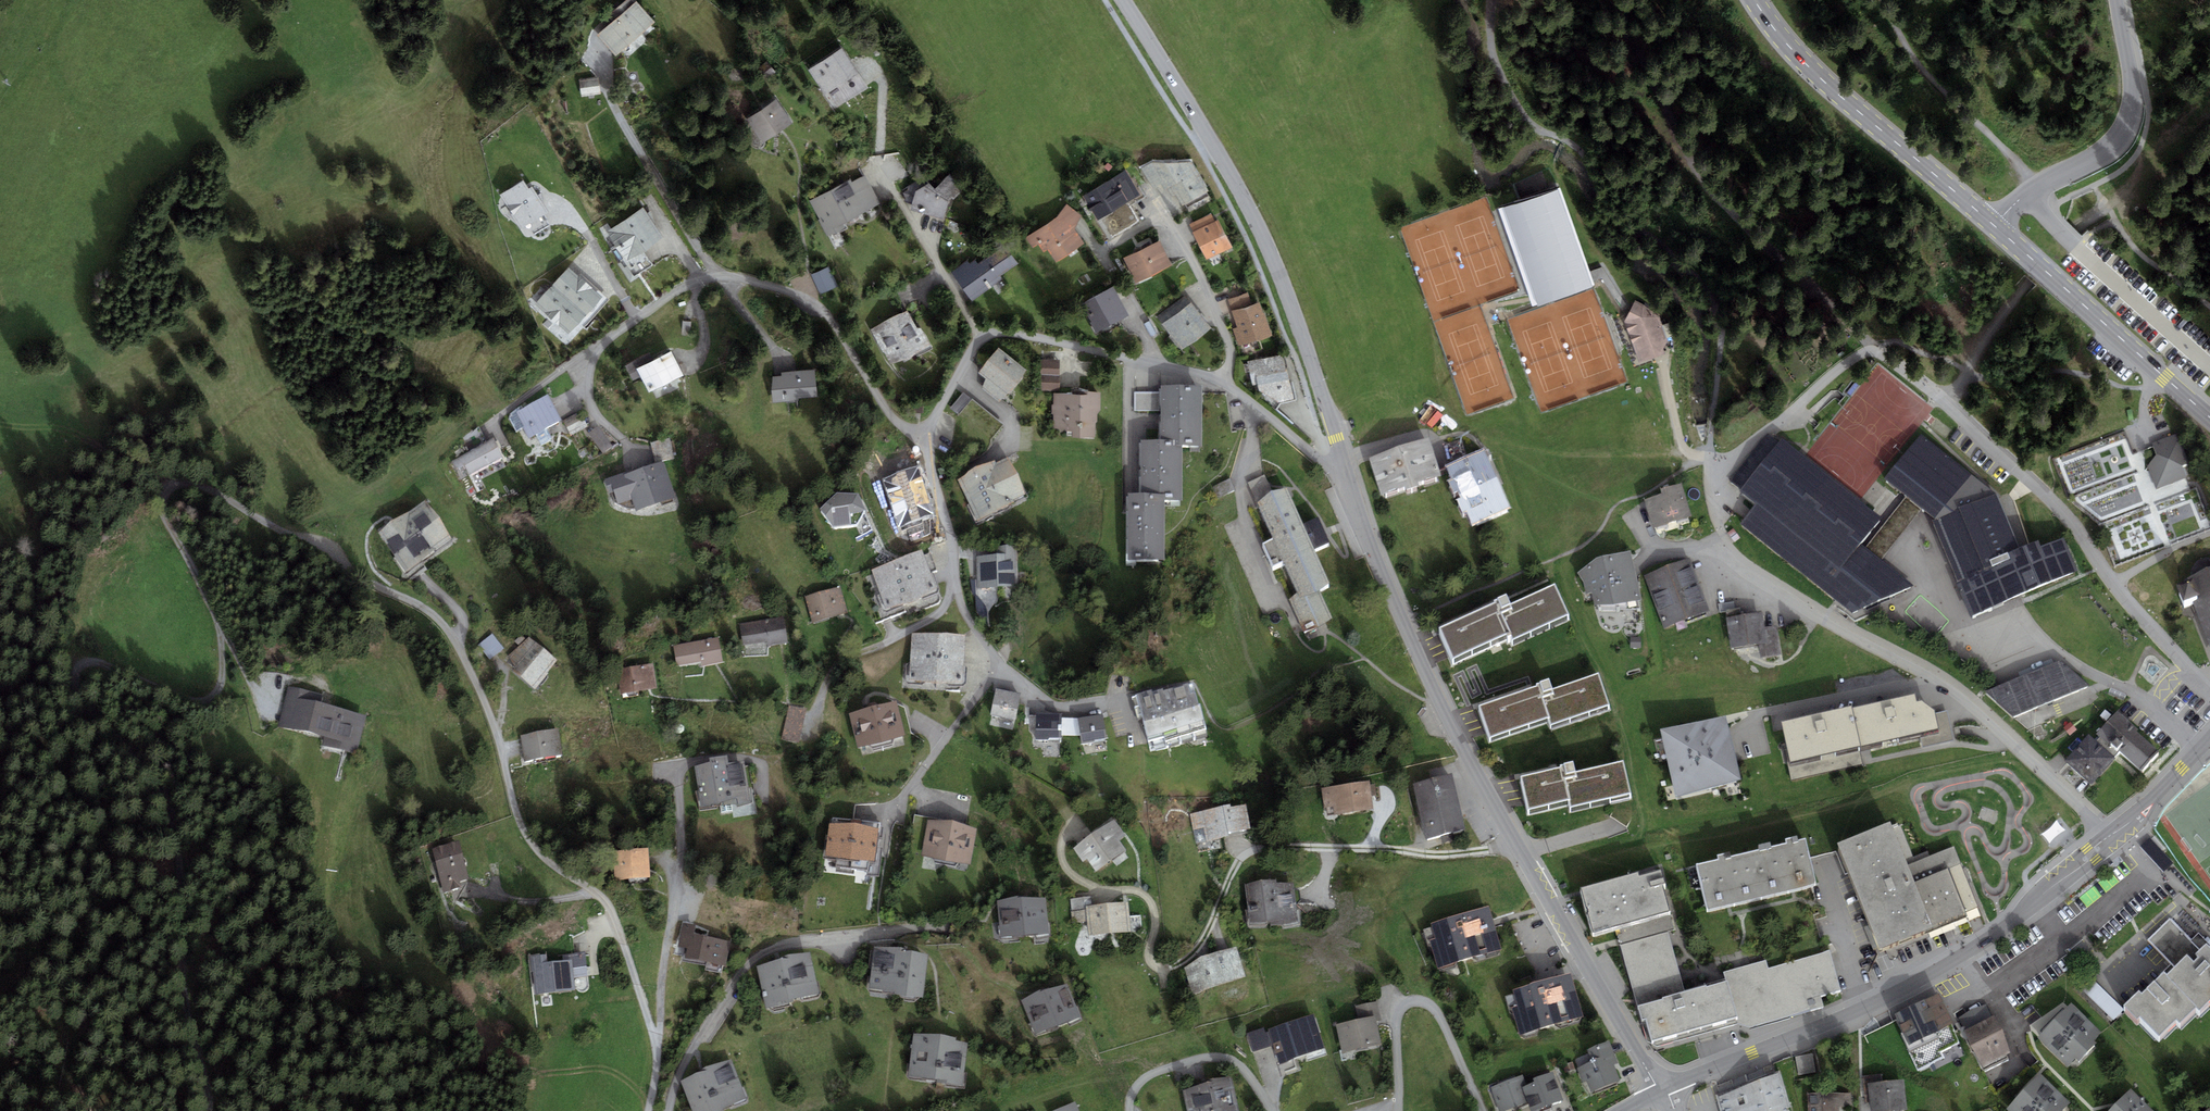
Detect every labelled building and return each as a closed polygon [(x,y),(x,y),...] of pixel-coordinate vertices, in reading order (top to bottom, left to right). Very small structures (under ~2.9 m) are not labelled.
[(612,54),(649,20),(631,0),(629,0),(593,33),(612,54)] [(808,67),(824,92),(857,71),(841,46),(808,67)] [(594,80),(576,83),(579,97),(596,94),(594,80)] [(742,118),(757,139),(785,119),(770,98),(742,118)] [(1156,160),(1142,168),(1151,186),(1162,180),(1170,195),(1174,193),(1179,202),(1201,190),(1185,160),(1156,160)] [(1084,194),(1098,217),(1137,193),(1122,170),(1084,194)] [(940,215),(944,199),(958,186),(944,173),(929,186),(923,180),(913,185),(907,207),(940,215)] [(818,196),(833,224),(875,202),(860,174),(818,196)] [(523,180),(499,194),(520,228),(547,212),(531,186),(528,188),(523,180)] [(1557,188),(1502,208),(1536,306),(1592,286),(1591,282),(1587,272),(1557,188)] [(1055,216),(1024,237),(1031,249),(1044,240),(1055,257),(1080,241),(1071,227),(1077,217),(1063,205),(1055,216)] [(642,209),(607,230),(626,260),(661,239),(642,209)] [(1200,255),(1227,243),(1216,219),(1190,231),(1200,255)] [(1120,256),(1132,280),(1167,263),(1155,239),(1120,256)] [(1000,246),(956,279),(972,300),(1001,279),(996,273),(1011,262),(1000,246)] [(828,265),(812,273),(821,292),(837,285),(828,265)] [(1601,267),(1587,272),(1591,282),(1601,279),(1620,305),(1624,302),(1601,267)] [(566,269),(531,310),(566,340),(601,299),(566,269)] [(1078,303),(1092,329),(1120,313),(1106,288),(1078,303)] [(1634,303),(1621,321),(1637,361),(1667,349),(1654,317),(1634,303)] [(1254,304),(1229,312),(1239,344),(1264,336),(1254,304)] [(1185,305),(1161,323),(1180,348),(1204,330),(1185,305)] [(906,310),(873,328),(893,363),(926,345),(906,310)] [(1019,370),(993,350),(976,370),(990,381),(985,387),(999,397),(1019,370)] [(664,351),(630,367),(640,390),(675,373),(664,351)] [(1277,355),(1247,363),(1252,385),(1256,384),(1258,392),(1274,402),(1288,399),(1277,355)] [(1042,359),(1042,374),(1048,374),(1048,389),(1061,389),(1061,359),(1042,359)] [(764,373),(767,399),(810,395),(807,369),(764,373)] [(966,421),(966,420),(990,441),(1004,425),(965,391),(950,407),(966,421)] [(1094,396),(1054,395),(1054,427),(1066,427),(1066,433),(1094,433),(1094,396)] [(1125,508),(1127,570),(1159,569),(1157,507),(1176,506),(1175,453),(1197,452),(1195,398),(1157,399),(1159,452),(1139,453),(1140,507),(1125,508)] [(543,402),(515,416),(528,441),(556,427),(543,402)] [(2126,434),(2061,454),(2082,525),(2143,507),(2133,472),(2139,470),(2137,460),(2134,461),(2126,434)] [(2157,456),(2147,468),(2156,492),(2186,481),(2182,470),(2187,468),(2175,437),(2153,446),(2157,456)] [(1997,501),(1922,439),(1883,486),(1904,503),(1919,515),(1936,529),(1932,530),(1971,624),(2077,581),(2064,548),(2040,559),(2038,554),(2024,560),(1997,501)] [(469,478),(500,461),(491,443),(452,464),(456,472),(464,468),(469,478)] [(1782,446),(1740,500),(1755,512),(1739,529),(1854,620),(1913,590),(1880,564),(1862,550),(1883,524),(1782,446)] [(1440,481),(1429,447),(1369,465),(1380,499),(1440,481)] [(1505,512),(1482,460),(1446,476),(1470,528),(1505,512)] [(917,467),(882,479),(898,525),(933,513),(917,467)] [(656,468),(604,486),(612,508),(627,503),(632,515),(668,502),(656,468)] [(956,483),(974,523),(1003,510),(1001,505),(1014,499),(1001,468),(988,473),(986,470),(956,483)] [(1232,492),(1228,483),(1211,490),(1215,499),(1232,492)] [(1642,501),(1650,531),(1684,522),(1675,492),(1642,501)] [(853,496),(833,495),(814,513),(830,530),(853,528),(861,513),(853,496)] [(1282,495),(1257,506),(1298,598),(1290,601),(1303,630),(1328,619),(1316,592),(1324,589),(1282,495)] [(1919,515),(1904,503),(1865,551),(1880,564),(1919,515)] [(406,578),(452,545),(424,507),(379,540),(406,578)] [(1733,530),(1727,535),(1735,544),(1741,540),(1733,530)] [(1011,589),(1010,550),(995,551),(995,558),(979,558),(979,590),(1011,589)] [(883,616),(936,597),(920,553),(867,572),(883,616)] [(1596,568),(1578,580),(1582,588),(1585,602),(1592,602),(1593,613),(1613,617),(1641,608),(1629,560),(1596,568)] [(1704,616),(1685,564),(1644,579),(1662,630),(1704,616)] [(2207,564),(2195,569),(2190,578),(2193,584),(2185,587),(2188,595),(2178,599),(2185,617),(2195,613),(2209,651),(2209,564),(2207,564)] [(800,599),(808,624),(840,614),(833,589),(800,599)] [(1439,635),(1452,665),(1508,640),(1511,647),(1566,623),(1553,593),(1509,612),(1506,605),(1439,635)] [(1757,619),(1725,623),(1728,650),(1758,646),(1760,659),(1774,658),(1771,632),(1759,633),(1757,619)] [(777,621),(739,627),(742,647),(764,643),(764,647),(781,645),(777,621)] [(527,686),(547,665),(523,641),(503,662),(527,686)] [(714,642),(671,649),(674,667),(699,663),(700,667),(718,664),(714,642)] [(958,689),(960,647),(910,644),(908,687),(958,689)] [(1984,690),(2012,717),(2090,685),(2061,660),(1984,690)] [(610,673),(614,696),(650,690),(646,667),(610,673)] [(1480,710),(1490,742),(1548,723),(1551,729),(1608,710),(1597,680),(1552,694),(1550,687),(1480,710)] [(322,694),(288,686),(278,727),(323,738),(322,745),(355,753),(364,713),(320,703),(322,694)] [(1204,732),(1192,689),(1137,705),(1149,747),(1204,732)] [(1017,723),(1020,702),(993,698),(990,719),(1017,723)] [(1911,703),(1778,732),(1790,783),(1865,766),(1862,751),(1936,734),(1931,716),(1911,703)] [(859,751),(901,740),(893,710),(851,720),(859,751)] [(803,714),(787,711),(780,741),(797,745),(803,714)] [(2098,734),(2100,735),(2119,752),(2142,771),(2159,751),(2135,730),(2137,728),(2118,711),(2098,734)] [(1678,794),(1738,780),(1722,718),(1663,733),(1678,794)] [(1060,744),(1061,721),(1036,720),(1035,743),(1060,744)] [(1075,725),(1079,747),(1102,743),(1098,721),(1075,725)] [(564,730),(528,734),(532,762),(568,758),(564,730)] [(2096,740),(2090,734),(2066,760),(2091,783),(2119,752),(2100,735),(2096,740)] [(702,770),(692,772),(698,809),(742,802),(738,769),(719,771),(717,764),(702,766),(702,770)] [(1519,785),(1527,818),(1568,808),(1569,814),(1628,800),(1620,769),(1574,780),(1572,772),(1519,785)] [(1427,838),(1466,828),(1452,774),(1413,784),(1427,838)] [(1359,789),(1322,794),(1326,818),(1363,813),(1359,789)] [(1202,829),(1204,841),(1243,834),(1239,809),(1191,817),(1193,831),(1202,829)] [(875,863),(879,828),(828,823),(824,857),(875,863)] [(1107,826),(1069,854),(1077,866),(1082,862),(1091,874),(1118,854),(1109,843),(1116,838),(1107,826)] [(971,835),(926,827),(920,860),(965,868),(971,835)] [(1888,827),(1833,850),(1877,956),(1978,914),(1953,853),(1907,872),(1888,827)] [(1804,845),(1697,871),(1707,914),(1814,887),(1804,845)] [(463,880),(456,850),(419,859),(426,889),(463,880)] [(611,884),(644,882),(642,853),(609,855),(611,884)] [(1658,876),(1580,897),(1592,939),(1620,931),(1669,917),(1658,876)] [(1272,888),(1243,890),(1246,926),(1274,924),(1274,928),(1291,927),(1289,891),(1272,892),(1272,888)] [(995,905),(998,940),(1039,937),(1036,901),(995,905)] [(1120,909),(1082,912),(1084,938),(1123,934),(1120,909)] [(1487,915),(1429,932),(1441,972),(1499,955),(1487,915)] [(2108,920),(2119,931),(2124,926),(2114,915),(2108,920)] [(1724,977),(1727,989),(1682,1001),(1663,932),(1670,930),(1673,929),(1669,917),(1620,931),(1623,942),(1653,1051),(1733,1030),(1735,1035),(1746,1032),(1817,1013),(1814,1000),(1838,993),(1828,957),(1765,974),(1763,967),(1730,975),(1724,977)] [(2124,1013),(2136,1025),(2139,1023),(2159,1043),(2176,1026),(2179,1029),(2194,1013),(2198,1017),(2209,1005),(2209,956),(2173,920),(2150,944),(2178,972),(2166,984),(2162,980),(2141,1002),(2138,999),(2124,1013)] [(722,949),(682,941),(676,966),(717,974),(722,949)] [(906,957),(869,953),(865,993),(897,996),(897,1001),(915,1002),(919,962),(905,960),(906,957)] [(1181,970),(1190,996),(1237,980),(1228,955),(1181,970)] [(780,967),(753,972),(761,1013),(777,1009),(776,1005),(811,998),(803,958),(779,963),(780,967)] [(564,964),(531,968),(534,996),(567,992),(564,964)] [(1571,981),(1511,999),(1524,1040),(1583,1022),(1571,981)] [(2115,1021),(2124,1012),(2095,983),(2086,992),(2115,1021)] [(1034,1036),(1072,1022),(1060,990),(1022,1004),(1034,1036)] [(1938,995),(1895,1014),(1920,1069),(1945,1058),(1942,1052),(1960,1044),(1938,995)] [(2035,1038),(2065,1068),(2096,1037),(2066,1007),(2035,1038)] [(1308,1020),(1267,1034),(1278,1065),(1319,1051),(1308,1020)] [(1334,1029),(1340,1055),(1376,1046),(1369,1020),(1334,1029)] [(2009,1061),(1990,1020),(1963,1032),(1982,1073),(2009,1061)] [(946,1043),(909,1039),(905,1079),(938,1083),(937,1087),(956,1089),(960,1048),(946,1047),(946,1043)] [(1589,1067),(1581,1070),(1589,1094),(1617,1084),(1604,1046),(1585,1053),(1589,1067)] [(1796,1057),(1798,1077),(1816,1075),(1814,1055),(1796,1057)] [(679,1086),(688,1110),(720,1110),(741,1104),(727,1066),(704,1074),(705,1078),(679,1086)] [(1519,1090),(1524,1104),(1527,1110),(1545,1110),(1561,1105),(1550,1078),(1519,1090)] [(1719,1098),(1723,1110),(1785,1110),(1776,1080),(1719,1098)] [(2034,1080),(2009,1107),(2014,1110),(2067,1110),(2068,1110),(2034,1080)] [(1519,1090),(1516,1081),(1489,1091),(1497,1110),(1505,1110),(1524,1104),(1519,1090)] [(1225,1083),(1186,1093),(1190,1110),(1233,1110),(1225,1083)] [(1865,1086),(1867,1110),(1899,1110),(1901,1110),(1898,1083),(1865,1086)] [(2127,1094),(2111,1110),(2145,1110),(2127,1094)] [(1808,1096),(1808,1110),(1835,1110),(1834,1108),(1847,1107),(1847,1095),(1808,1096)]
